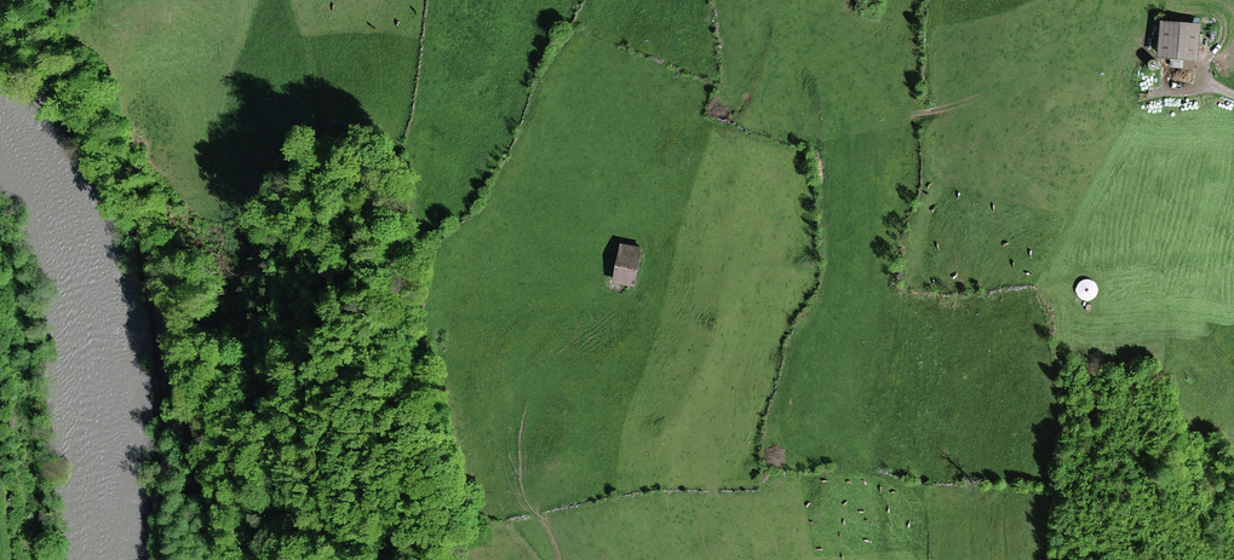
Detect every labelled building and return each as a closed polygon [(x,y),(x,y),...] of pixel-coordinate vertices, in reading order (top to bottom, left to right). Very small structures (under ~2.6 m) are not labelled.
[(1180,57),(1195,58),(1197,26),(1164,24),(1161,56),(1172,56),(1171,66),(1180,67),(1180,57)] [(1180,67),(1194,68),(1195,58),(1180,57),(1180,67)] [(1151,69),(1154,70),(1157,69),(1159,66),(1158,63),(1156,60),(1153,60),(1150,61),(1148,64),(1149,67),(1151,69)] [(624,245),(616,281),(635,284),(642,248),(624,245)]
